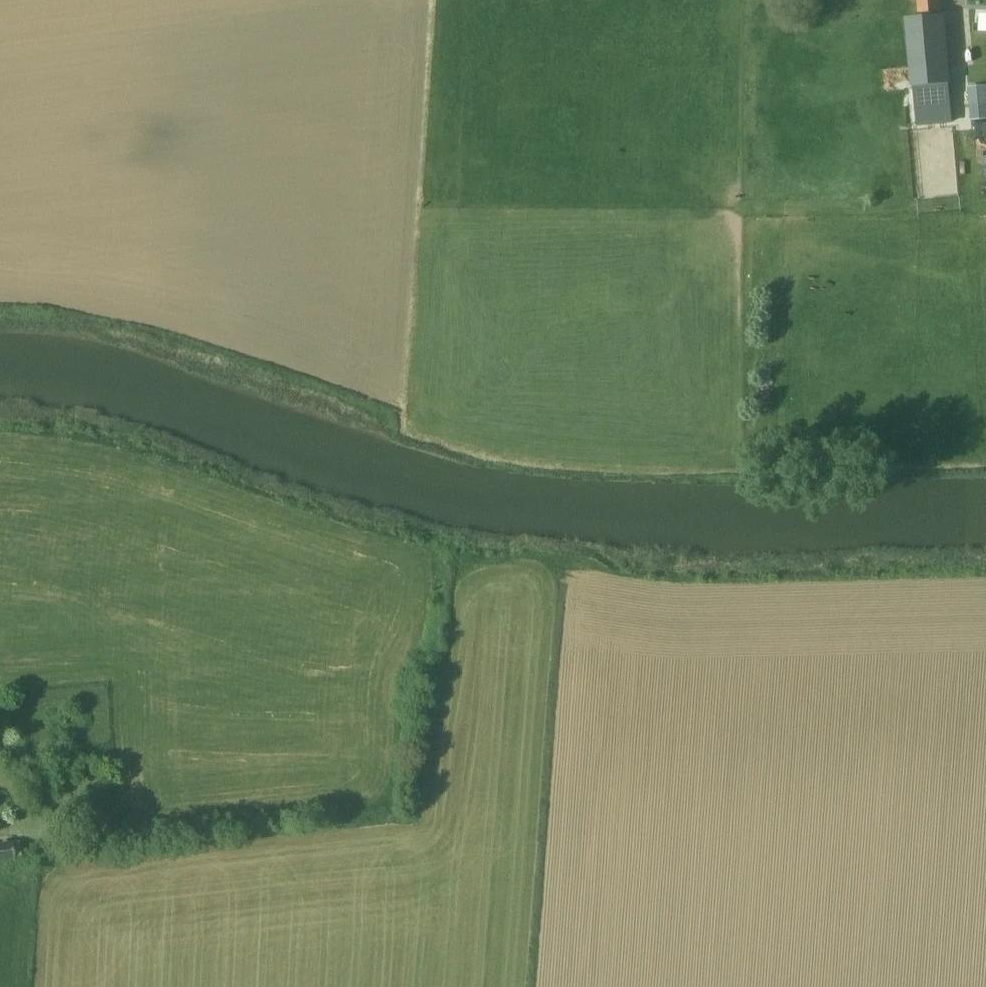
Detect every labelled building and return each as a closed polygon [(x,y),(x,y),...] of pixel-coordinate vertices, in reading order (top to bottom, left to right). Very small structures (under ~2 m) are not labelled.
[(945,14),(942,14),(941,0),(917,0),(918,16),(906,18),(912,87),(951,83),(945,14)] [(969,87),(970,106),(985,105),(985,86),(969,87)] [(12,842),(0,844),(0,861),(14,859),(12,842)]
